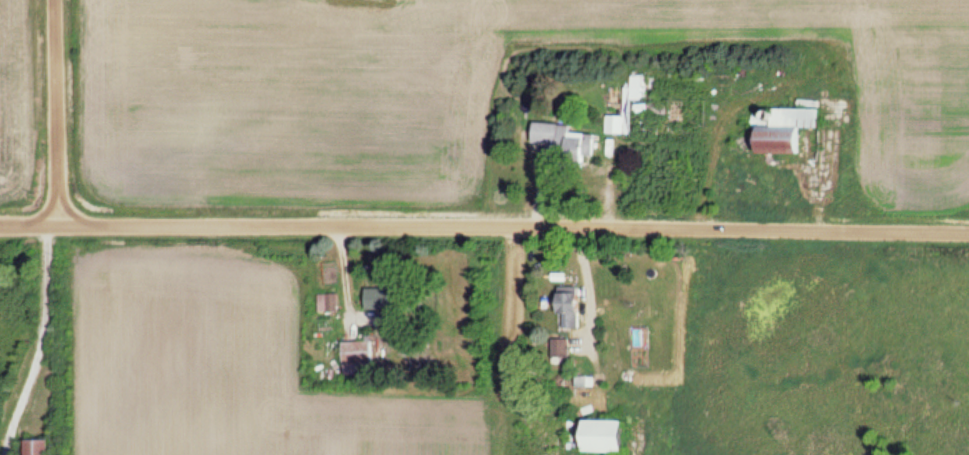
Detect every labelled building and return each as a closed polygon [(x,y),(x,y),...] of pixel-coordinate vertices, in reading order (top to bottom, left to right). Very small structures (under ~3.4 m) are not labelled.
[(749,153),(796,154),(796,129),(815,129),(816,109),(750,108),(749,153)] [(604,135),(628,135),(628,116),(604,116),(604,135)] [(591,129),(531,125),(530,145),(539,146),(538,160),(590,163),(591,129)] [(406,310),(406,288),(363,288),(363,310),(406,310)] [(562,312),(562,328),(579,328),(579,293),(553,293),(553,312),(562,312)] [(318,312),(338,312),(338,295),(318,295),(318,312)] [(567,339),(551,339),(551,358),(567,358),(567,339)] [(341,341),(342,375),(372,374),(371,341),(341,341)] [(620,421),(568,420),(567,453),(619,454),(620,421)] [(46,438),(22,438),(22,454),(46,454),(46,438)]
